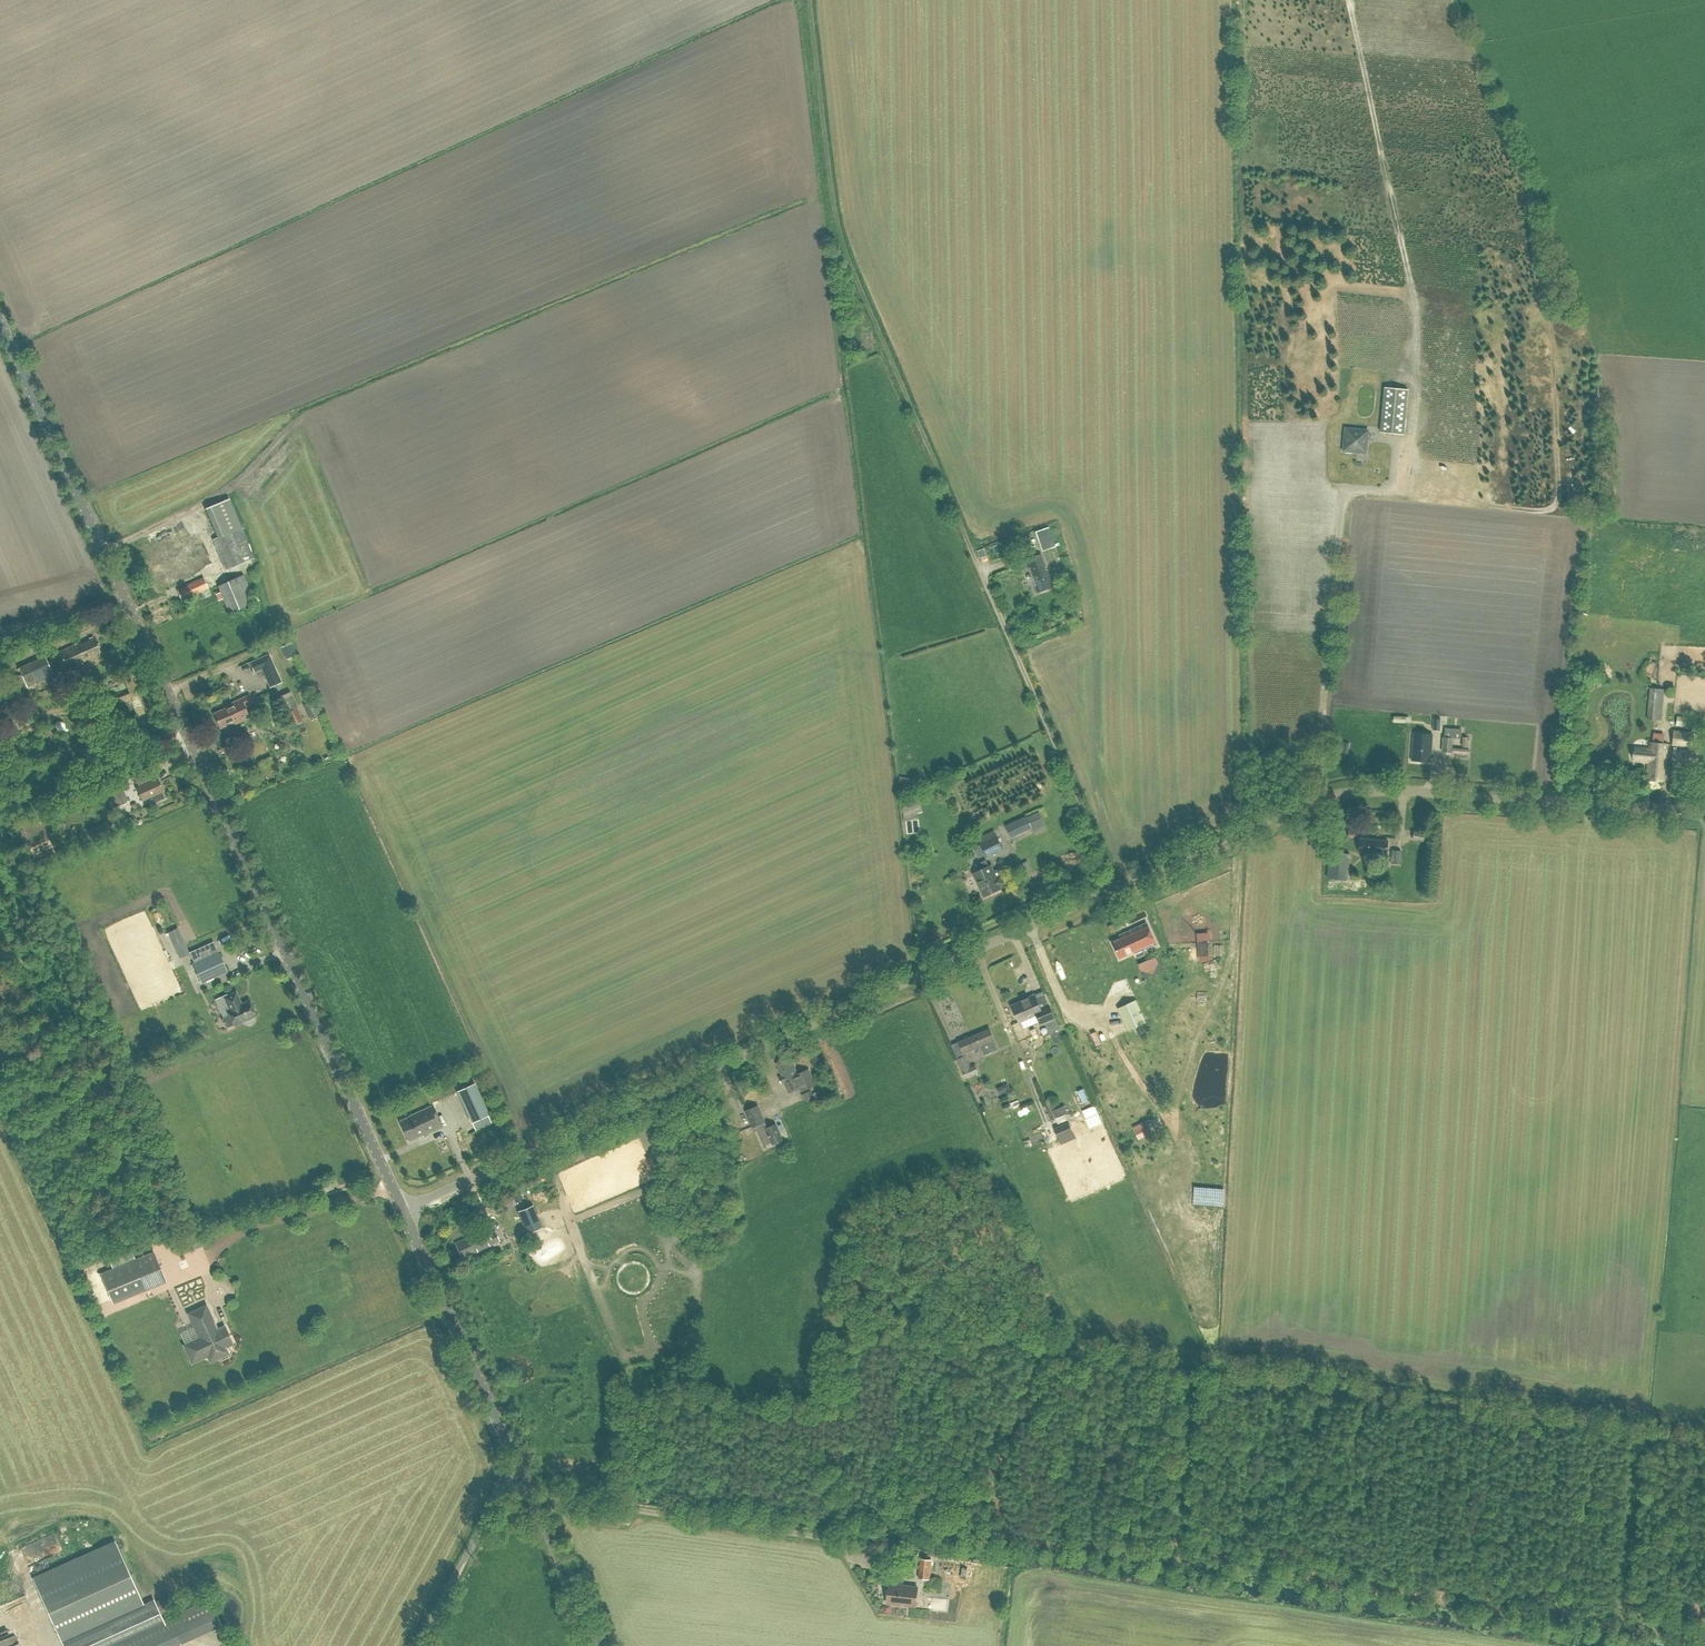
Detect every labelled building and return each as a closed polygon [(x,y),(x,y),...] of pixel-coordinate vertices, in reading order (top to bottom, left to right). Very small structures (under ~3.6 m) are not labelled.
[(1403,435),(1407,390),(1384,387),(1380,433),(1403,435)] [(1365,453),(1367,431),(1345,429),(1343,451),(1365,453)] [(158,590),(163,588),(164,590),(170,587),(169,585),(193,574),(180,544),(189,540),(180,521),(147,536),(160,565),(149,570),(158,590)] [(1049,527),(1036,532),(1043,551),(1055,546),(1049,527)] [(241,528),(218,537),(212,539),(225,570),(253,558),(241,528)] [(1026,560),(1037,592),(1052,587),(1041,554),(1026,560)] [(229,613),(255,602),(243,575),(217,586),(229,613)] [(208,589),(203,577),(176,589),(181,601),(208,589)] [(78,643),(55,653),(57,657),(47,662),(51,671),(61,667),(63,671),(87,660),(86,658),(100,652),(94,639),(79,646),(78,643)] [(286,659),(296,654),(291,643),(281,647),(286,659)] [(271,689),(283,684),(270,656),(253,664),(258,675),(264,672),(271,689)] [(53,675),(51,671),(47,662),(45,657),(19,669),(26,687),(53,675)] [(1661,719),(1664,688),(1650,687),(1647,718),(1661,719)] [(288,694),(278,698),(285,713),(295,708),(288,694)] [(14,708),(9,696),(0,700),(0,714),(14,708)] [(233,722),(234,724),(249,717),(243,705),(251,702),(248,696),(225,706),(225,708),(213,713),(220,728),(233,722)] [(317,699),(304,705),(310,717),(322,712),(317,699)] [(286,713),(292,725),(302,721),(296,708),(286,713)] [(1433,717),(1433,729),(1443,730),(1444,719),(1440,719),(1440,718),(1433,717)] [(1649,731),(1660,731),(1660,727),(1654,727),(1653,720),(1649,720),(1649,731)] [(1444,736),(1461,738),(1461,729),(1445,727),(1444,736)] [(1692,747),(1693,733),(1673,731),(1672,744),(1692,747)] [(1430,762),(1432,735),(1412,734),(1410,761),(1430,762)] [(1442,751),(1452,752),(1453,738),(1443,737),(1442,751)] [(1664,758),(1665,751),(1666,751),(1667,744),(1650,742),(1649,749),(1635,747),(1633,761),(1648,762),(1646,780),(1662,781),(1663,770),(1662,770),(1663,758),(1664,758)] [(141,801),(152,797),(154,803),(164,799),(162,793),(163,793),(157,778),(150,781),(145,769),(134,773),(138,785),(135,787),(141,801)] [(120,805),(129,801),(124,790),(128,789),(126,784),(121,786),(122,788),(107,794),(114,810),(121,807),(120,805)] [(1029,824),(1030,827),(1043,821),(1037,806),(1002,820),(1008,833),(1029,824)] [(59,822),(57,832),(64,834),(66,823),(59,822)] [(1415,831),(1413,840),(1427,842),(1428,833),(1415,831)] [(1002,847),(997,837),(981,844),(986,855),(1002,847)] [(1385,858),(1387,841),(1359,839),(1358,853),(1376,854),(1376,857),(1385,858)] [(1401,850),(1392,850),(1391,863),(1400,864),(1401,850)] [(1348,879),(1350,854),(1330,852),(1328,877),(1348,879)] [(1001,885),(1003,884),(1001,880),(1002,879),(1000,875),(997,877),(991,865),(973,874),(983,897),(1002,888),(1001,885)] [(1041,876),(1027,877),(1027,886),(1042,886),(1041,876)] [(1127,936),(1112,943),(1120,959),(1134,952),(1136,956),(1158,946),(1147,923),(1126,932),(1127,936)] [(170,943),(180,940),(175,927),(166,930),(170,943)] [(256,962),(269,957),(265,950),(253,955),(256,962)] [(217,952),(193,963),(202,982),(226,971),(217,952)] [(253,1017),(255,1015),(248,1000),(241,1004),(235,992),(223,997),(229,1010),(227,1010),(229,1015),(223,1018),(222,1020),(225,1026),(227,1027),(233,1024),(234,1025),(244,1021),(245,1022),(247,1022),(250,1021),(252,1020),(253,1018),(253,1017)] [(1040,1024),(1055,1018),(1049,1005),(1041,1008),(1035,995),(1026,998),(1027,999),(1012,1006),(1019,1022),(1036,1014),(1040,1024)] [(1129,1030),(1147,1022),(1137,1000),(1118,1008),(1129,1030)] [(990,1029),(959,1042),(963,1053),(980,1046),(984,1055),(998,1049),(990,1029)] [(1013,1049),(1002,1054),(1007,1067),(1018,1062),(1013,1049)] [(965,1055),(957,1059),(965,1077),(978,1072),(975,1064),(970,1067),(965,1055)] [(798,1073),(790,1056),(775,1063),(789,1093),(801,1088),(802,1090),(816,1084),(809,1068),(798,1073)] [(980,1080),(978,1074),(966,1079),(968,1085),(980,1080)] [(457,1091),(471,1122),(488,1115),(474,1083),(457,1091)] [(1008,1083),(997,1088),(1000,1094),(1011,1090),(1008,1083)] [(804,1091),(808,1101),(816,1098),(811,1088),(804,1091)] [(1005,1111),(1020,1104),(1018,1099),(1003,1106),(1005,1111)] [(1044,1105),(1051,1120),(1060,1116),(1053,1101),(1044,1105)] [(399,1121),(408,1141),(422,1134),(423,1135),(442,1126),(432,1105),(409,1116),(399,1121)] [(765,1122),(758,1106),(745,1111),(753,1127),(765,1122)] [(1069,1121),(1054,1128),(1062,1144),(1076,1138),(1069,1121)] [(783,1140),(776,1124),(765,1128),(772,1145),(783,1140)] [(441,1154),(445,1164),(455,1159),(451,1149),(441,1154)] [(330,1181),(321,1185),(324,1192),(333,1188),(330,1181)] [(500,1210),(516,1203),(511,1193),(495,1200),(500,1210)] [(520,1229),(525,1227),(527,1233),(541,1227),(532,1205),(518,1211),(521,1218),(504,1225),(508,1236),(521,1231),(520,1229)] [(499,1240),(495,1231),(489,1234),(486,1228),(454,1243),(462,1259),(499,1240)] [(182,1253),(201,1245),(196,1234),(178,1242),(182,1253)] [(112,1268),(135,1258),(131,1248),(115,1255),(113,1250),(106,1253),(112,1268)] [(111,1299),(163,1277),(152,1252),(100,1273),(111,1299)] [(688,1275),(698,1274),(697,1262),(687,1262),(688,1275)] [(202,1298),(182,1306),(184,1312),(204,1304),(202,1298)] [(227,1339),(228,1336),(224,1329),(222,1328),(216,1330),(205,1306),(188,1314),(199,1338),(183,1345),(191,1362),(207,1355),(209,1359),(212,1360),(218,1357),(219,1355),(217,1350),(224,1347),(222,1342),(227,1339)] [(178,1333),(181,1343),(188,1342),(185,1331),(178,1333)] [(690,1385),(691,1376),(677,1375),(676,1384),(690,1385)] [(32,1576),(63,1645),(104,1645),(164,1619),(154,1598),(144,1602),(115,1539),(32,1576)] [(904,1552),(903,1562),(917,1563),(918,1554),(904,1552)] [(931,1559),(921,1558),(919,1577),(929,1578),(931,1559)] [(889,1583),(887,1604),(916,1607),(918,1586),(889,1583)] [(164,1619),(104,1645),(175,1645),(221,1625),(209,1598),(164,1619)]
